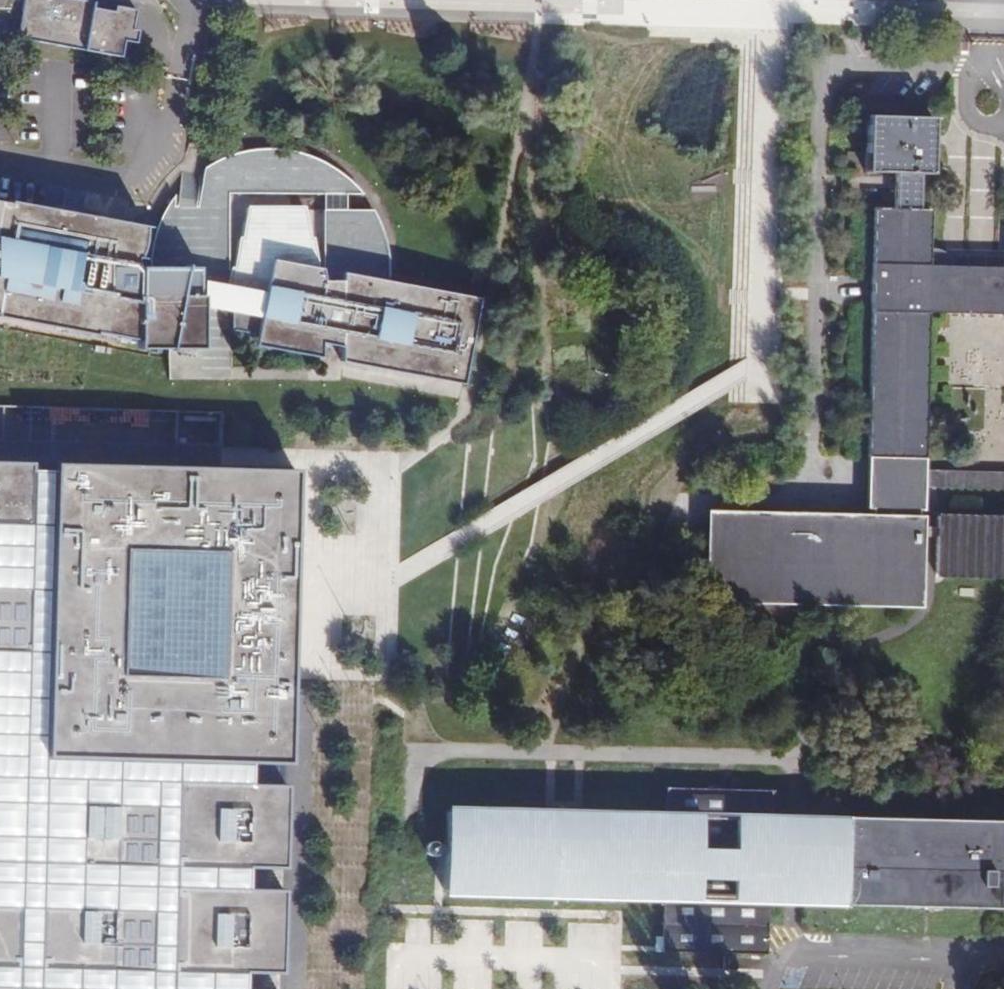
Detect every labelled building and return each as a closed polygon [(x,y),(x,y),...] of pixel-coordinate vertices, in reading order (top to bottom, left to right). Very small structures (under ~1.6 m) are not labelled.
[(893,210),(870,210),(863,460),(927,460),(930,317),(931,270),(932,210),(922,210),(922,178),(943,178),(944,117),(864,115),(862,178),(894,178),(893,210)] [(135,342),(136,350),(167,349),(168,381),(232,381),(232,367),(319,367),(321,344),(341,348),(340,362),(463,386),(479,298),(389,282),(389,271),(389,261),(386,237),(380,222),(374,210),(347,210),(347,194),(364,195),(358,186),(346,176),(332,166),(326,162),(310,154),(295,151),(289,149),(282,148),(275,148),(269,148),(255,149),(247,150),(240,152),(230,155),(222,158),(213,162),(203,169),(197,204),(174,195),(171,198),(165,207),(163,213),(159,220),(157,229),(0,200),(0,316),(135,342)] [(974,271),(931,270),(930,317),(1003,319),(1003,272),(974,271)] [(242,970),(284,971),(287,888),(244,886),(245,865),(287,866),(290,783),(247,782),(248,761),(290,762),(291,729),(293,676),(276,675),(279,550),(296,551),(299,467),(53,460),(52,493),(32,492),(33,459),(0,458),(0,988),(241,988),(242,970)] [(927,476),(927,460),(863,460),(863,519),(926,519),(927,493),(1003,494),(1003,476),(927,476)] [(863,519),(707,513),(703,610),(776,611),(923,614),(926,519),(863,519)] [(931,518),(930,582),(1003,581),(1003,518),(931,518)] [(765,912),(767,819),(769,792),(663,789),(663,818),(660,910),(659,954),(765,956),(765,912)] [(621,909),(660,910),(663,818),(451,811),(447,904),(621,909)] [(765,912),(784,912),(1003,917),(1003,824),(1002,824),(796,819),(767,819),(765,912)]
